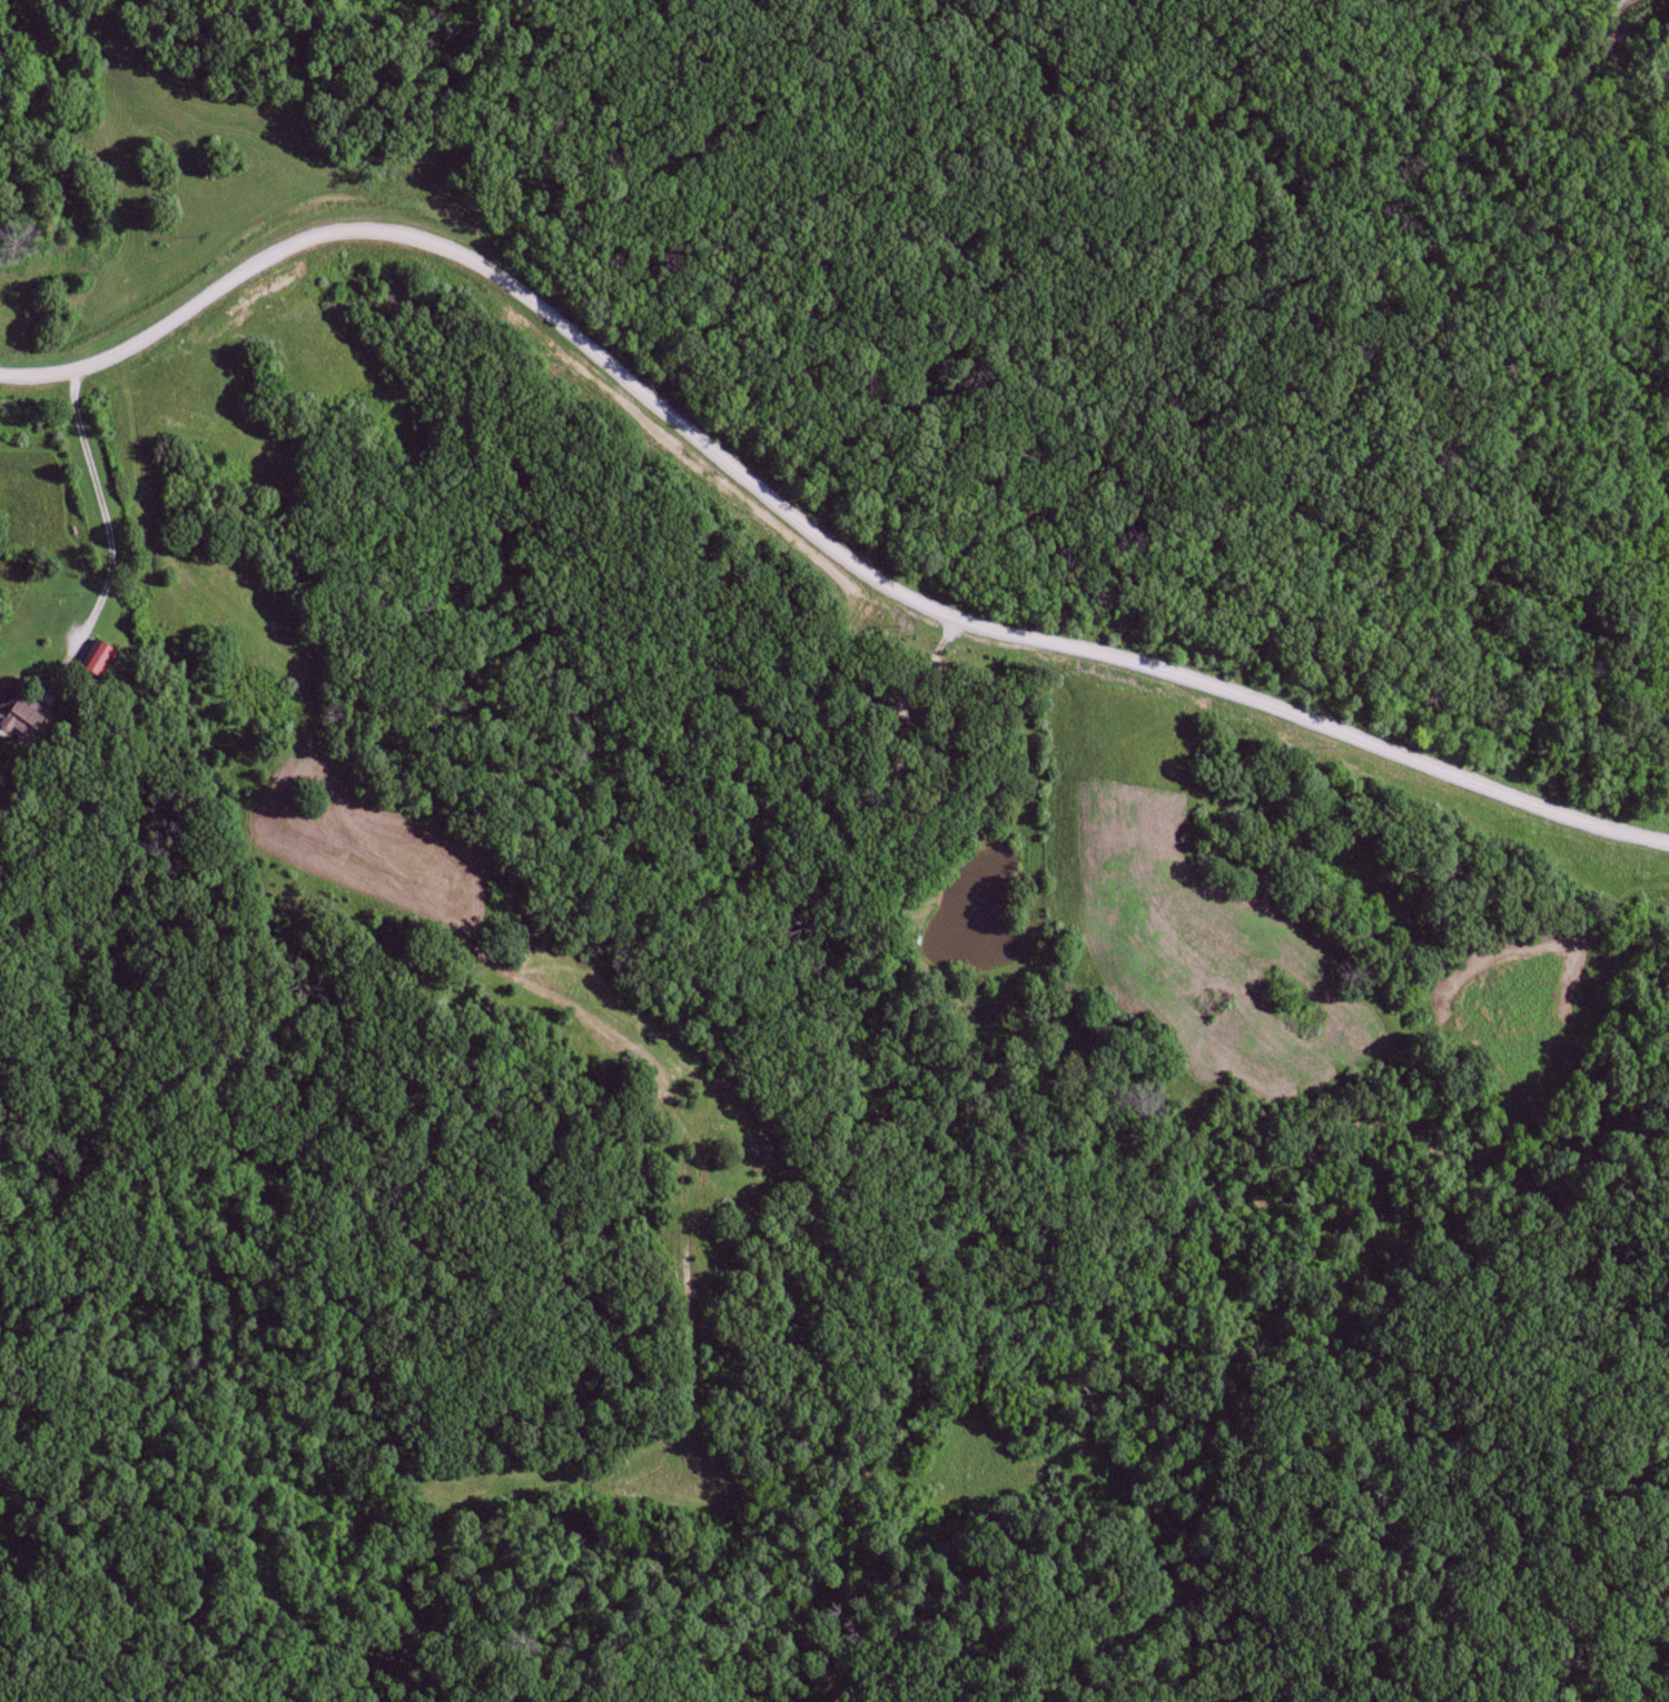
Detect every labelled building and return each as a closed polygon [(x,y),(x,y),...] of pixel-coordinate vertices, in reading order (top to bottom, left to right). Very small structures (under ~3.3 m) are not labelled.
[(0,691),(0,731),(24,743),(40,712),(0,691)]
